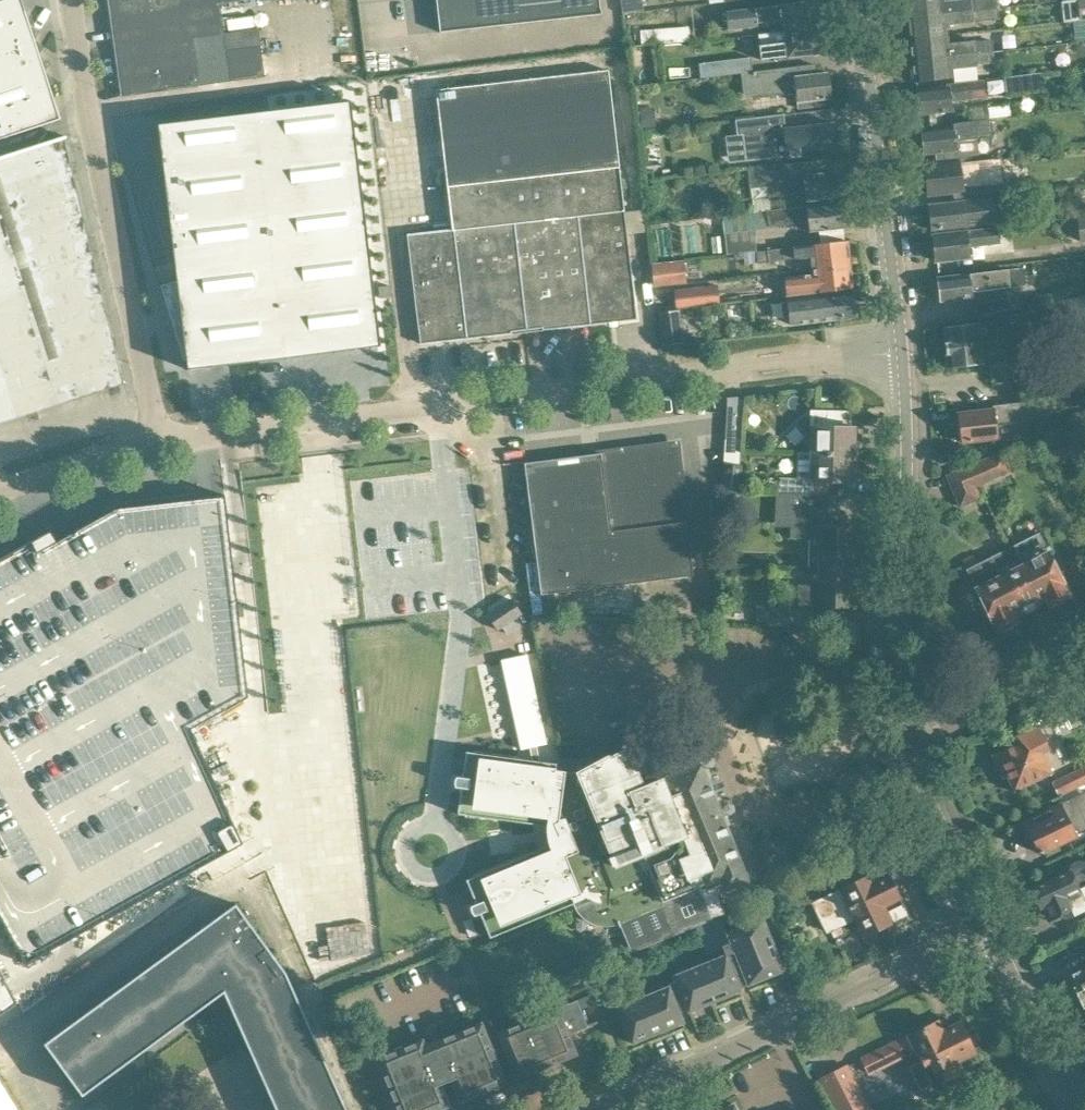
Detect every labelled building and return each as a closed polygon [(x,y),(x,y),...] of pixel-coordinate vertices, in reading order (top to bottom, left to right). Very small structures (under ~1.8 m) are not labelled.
[(22,0),(0,0),(0,139),(61,120),(22,0)] [(114,37),(223,22),(220,2),(233,0),(109,0),(114,37)] [(441,31),(601,13),(599,0),(437,0),(441,31)] [(623,14),(640,12),(638,0),(621,0),(623,14)] [(908,19),(998,9),(997,0),(906,0),(908,19)] [(783,21),(785,32),(822,27),(819,1),(725,12),(727,31),(757,27),(757,24),(783,21)] [(998,9),(908,19),(911,40),(949,36),(948,24),(972,22),(972,20),(999,17),(998,9)] [(223,22),(114,37),(122,95),(231,80),(227,48),(260,43),(258,27),(224,32),(223,22)] [(689,40),(688,25),(642,29),(643,44),(689,40)] [(822,27),(785,32),(759,35),(760,45),(762,59),(804,55),(825,52),(822,27)] [(949,36),(911,40),(913,62),(993,53),(992,40),(950,45),(949,36)] [(993,53),(913,62),(915,82),(954,78),(953,68),(978,65),(978,64),(994,62),(993,53)] [(699,63),(701,77),(752,71),(751,57),(699,63)] [(815,65),(793,67),(752,72),(755,98),(796,93),(797,101),(831,98),(828,74),(816,75),(815,65)] [(407,235),(418,322),(420,344),(527,331),(515,224),(578,216),(624,211),(619,167),(620,167),(608,70),(437,91),(448,186),(453,230),(407,235)] [(1045,90),(1043,73),(1004,77),(1006,94),(1045,90)] [(952,102),(985,98),(983,81),(947,84),(947,87),(916,91),(919,115),(935,113),(940,112),(947,112),(953,111),(952,102)] [(352,100),(157,124),(174,263),(158,268),(184,352),(187,370),(382,346),(352,100)] [(639,125),(654,123),(652,111),(648,111),(647,106),(637,108),(639,125)] [(1009,117),(1008,106),(987,108),(989,119),(992,118),(1001,118),(1009,117)] [(940,112),(935,113),(936,125),(949,123),(947,112),(940,112)] [(784,114),(735,120),(737,135),(743,135),(746,161),(787,156),(787,158),(805,156),(804,151),(836,147),(834,123),(800,127),(785,128),(784,114)] [(951,127),(920,131),(923,154),(935,153),(936,164),(959,161),(956,141),(994,136),(992,118),(989,119),(988,119),(951,124),(951,127)] [(0,159),(0,423),(123,383),(64,138),(0,159)] [(812,161),(748,169),(750,188),(753,212),(767,211),(778,209),(777,201),(771,201),(770,196),(806,192),(807,200),(842,196),(839,171),(835,172),(834,159),(812,161)] [(937,165),(925,167),(928,194),(964,189),(963,179),(997,175),(995,160),(959,163),(959,161),(936,164),(937,165)] [(973,187),(975,199),(1001,195),(1005,195),(1004,184),(995,185),(973,187)] [(1022,195),(929,206),(932,229),(995,222),(994,215),(1024,212),(1022,195)] [(778,209),(767,211),(769,226),(809,222),(809,223),(810,232),(824,230),(846,228),(843,202),(821,204),(778,209)] [(624,211),(578,216),(590,324),(637,319),(624,211)] [(578,216),(515,224),(527,331),(590,324),(578,216)] [(999,228),(954,233),(933,235),(935,261),(970,257),(969,248),(1001,244),(999,228)] [(727,254),(756,250),(754,229),(725,232),(727,254)] [(847,241),(772,250),(756,252),(757,264),(774,262),(811,257),(812,267),(850,263),(847,241)] [(654,280),(660,288),(686,284),(685,265),(653,268),(654,280)] [(786,278),(787,286),(788,296),(853,288),(850,267),(813,271),(813,274),(786,278)] [(1008,269),(959,275),(937,278),(940,301),(974,297),(973,293),(1010,289),(1009,284),(1027,282),(1025,268),(1008,270),(1008,269)] [(390,285),(378,287),(380,298),(391,297),(390,285)] [(675,290),(677,308),(718,303),(716,285),(675,290)] [(786,300),(787,314),(789,324),(856,316),(853,292),(786,300)] [(1011,307),(1009,295),(975,303),(978,314),(1011,307)] [(679,309),(658,312),(662,346),(684,344),(683,342),(679,343),(675,311),(680,311),(679,309)] [(965,325),(944,328),(948,367),(970,364),(983,363),(981,346),(980,342),(1038,328),(1036,319),(1034,311),(978,325),(978,324),(965,325)] [(1014,381),(1012,364),(990,367),(992,383),(1014,381)] [(726,396),(725,437),(740,438),(743,395),(726,396)] [(961,442),(983,439),(997,437),(996,425),(1031,421),(1028,401),(993,406),(993,410),(958,414),(961,442)] [(812,453),(858,455),(858,441),(855,441),(855,427),(849,427),(850,414),(851,414),(851,412),(812,411),(812,453)] [(725,437),(724,462),(739,463),(740,438),(725,437)] [(524,463),(541,594),(543,611),(556,609),(554,593),(694,575),(687,521),(685,521),(675,445),(602,455),(601,453),(524,463)] [(1001,452),(969,466),(979,486),(998,477),(995,470),(1007,465),(1001,452)] [(779,477),(778,492),(827,494),(828,481),(854,482),(854,468),(857,468),(858,455),(812,453),(798,453),(798,478),(779,477)] [(724,462),(724,489),(741,490),(743,463),(739,463),(724,462)] [(979,486),(969,466),(947,475),(957,500),(980,490),(978,486),(979,486)] [(827,494),(778,492),(776,492),(775,525),(781,525),(792,525),(792,536),(805,536),(804,538),(818,538),(817,566),(855,567),(856,526),(837,526),(838,511),(838,509),(827,509),(827,494)] [(0,558),(0,851),(3,857),(0,859),(0,917),(26,964),(243,843),(191,729),(248,697),(225,495),(117,507),(58,541),(51,529),(0,558)] [(1039,533),(1010,547),(1025,580),(1012,586),(1025,614),(1047,603),(1049,606),(1070,595),(1039,533)] [(977,564),(974,559),(964,564),(997,632),(1018,621),(1016,618),(1025,614),(1012,586),(1025,580),(1010,547),(977,564)] [(817,566),(817,585),(798,584),(797,604),(816,604),(816,607),(854,608),(855,567),(817,566)] [(497,629),(521,613),(512,599),(488,615),(497,629)] [(789,606),(757,606),(757,624),(789,624),(789,606)] [(532,760),(539,761),(536,746),(546,743),(526,654),(501,660),(521,749),(529,747),(532,760)] [(1014,790),(1034,781),(1052,772),(1043,753),(1049,750),(1037,726),(1016,736),(1019,742),(992,755),(1003,777),(1007,776),(1014,790)] [(454,782),(454,785),(460,786),(456,813),(464,814),(464,813),(544,825),(544,830),(544,836),(545,841),(547,846),(471,876),(471,875),(463,878),(473,903),(468,905),(469,906),(469,908),(470,911),(472,914),(477,912),(487,937),(494,934),(570,903),(570,904),(575,902),(574,900),(579,898),(562,856),(572,852),(557,814),(556,814),(562,772),(561,772),(561,771),(553,770),(554,763),(465,750),(461,777),(456,776),(455,779),(454,779),(454,782)] [(562,772),(556,814),(557,814),(572,852),(562,856),(579,898),(574,900),(575,902),(570,904),(572,907),(574,910),(576,913),(578,916),(581,918),(584,920),(587,922),(590,924),(593,925),(597,926),(601,926),(604,927),(608,926),(611,926),(615,925),(618,924),(701,891),(699,887),(720,878),(725,890),(748,881),(701,763),(642,786),(628,750),(609,759),(608,757),(579,773),(561,771),(561,772),(562,772)] [(1073,788),(1073,789),(1084,783),(1084,766),(1053,782),(1059,795),(1073,788)] [(1058,843),(1084,830),(1084,813),(1080,801),(1078,798),(1074,799),(1073,797),(1047,809),(1048,812),(1025,823),(1039,853),(1058,843)] [(1072,865),(1069,871),(1031,888),(1040,908),(1047,905),(1053,918),(1072,908),(1075,914),(1084,909),(1084,903),(1084,902),(1084,901),(1084,864),(1079,862),(1072,865)] [(873,883),(869,875),(813,903),(828,933),(830,931),(834,938),(847,931),(843,925),(857,918),(865,934),(907,914),(888,875),(873,883)] [(62,1030),(44,1043),(82,1096),(224,992),(276,1109),(347,1109),(286,971),(236,903),(62,1030)] [(730,942),(726,944),(743,986),(747,984),(784,970),(763,918),(726,933),(730,942)] [(676,981),(672,982),(683,1010),(687,1008),(688,1009),(689,1011),(740,990),(739,988),(743,986),(726,944),(721,945),(725,954),(674,975),(676,981)] [(1084,1006),(1084,967),(1071,974),(1076,984),(1073,986),(1082,1007),(1084,1006)] [(17,1002),(0,970),(0,1013),(17,1002)] [(552,994),(546,979),(531,985),(537,1000),(552,994)] [(668,986),(617,1007),(632,1043),(683,1022),(679,1012),(683,1010),(672,982),(668,984),(668,986)] [(588,1024),(585,1017),(586,1017),(578,998),(560,1005),(560,1003),(499,1027),(481,983),(411,1011),(421,1036),(375,1054),(397,1109),(438,1109),(453,1104),(452,1103),(459,1100),(460,1101),(509,1081),(509,1080),(515,1077),(516,1078),(580,1053),(571,1031),(588,1024)] [(862,1059),(869,1072),(915,1049),(920,1060),(908,1067),(920,1091),(961,1071),(955,1060),(974,1051),(960,1023),(945,1031),(940,1020),(862,1059)] [(737,1078),(746,1097),(807,1097),(814,1093),(814,1091),(794,1044),(737,1069),(737,1078)] [(834,1109),(869,1109),(851,1062),(821,1073),(834,1109)]
